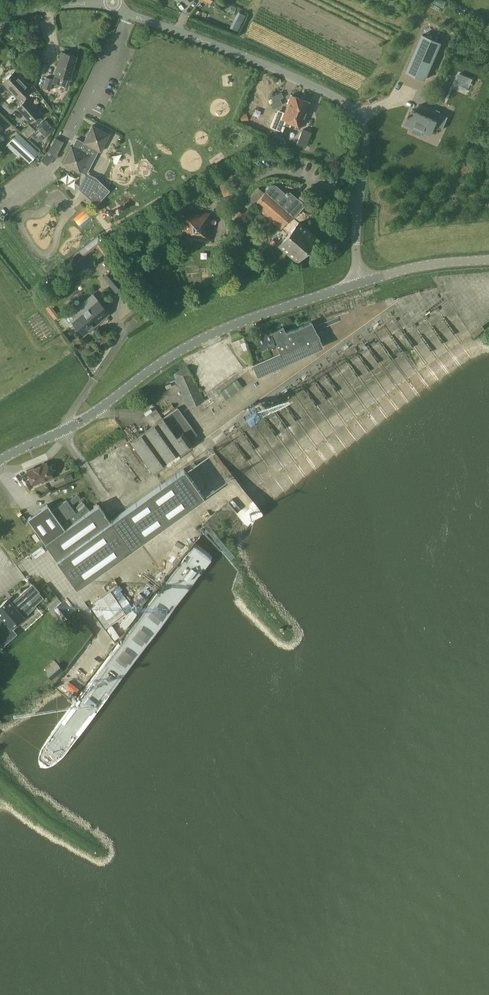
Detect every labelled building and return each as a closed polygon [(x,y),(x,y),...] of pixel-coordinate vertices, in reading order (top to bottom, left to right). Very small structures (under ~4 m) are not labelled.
[(233,12),(236,6),(226,1),(224,7),(233,12)] [(237,31),(246,14),(238,10),(229,26),(237,31)] [(423,35),(407,72),(425,80),(441,43),(423,35)] [(70,79),(77,55),(61,51),(54,75),(70,79)] [(25,94),(31,89),(14,71),(2,82),(18,99),(17,100),(20,104),(17,106),(32,122),(42,113),(25,94)] [(472,79),(459,74),(456,82),(468,88),(472,79)] [(291,126),(292,121),(301,99),(292,96),(285,113),(277,111),(271,127),(283,131),(286,124),(291,126)] [(301,99),(292,121),(302,125),(310,103),(301,99)] [(414,128),(412,132),(421,136),(423,132),(424,132),(425,129),(432,132),(435,126),(443,129),(448,116),(421,105),(417,112),(412,110),(410,113),(409,113),(409,115),(410,116),(406,124),(414,128)] [(42,119),(35,126),(46,136),(53,129),(42,119)] [(101,151),(110,134),(92,125),(83,141),(77,138),(73,146),(72,145),(62,163),(80,172),(81,171),(86,174),(99,150),(101,151)] [(312,132),(304,129),(303,128),(297,143),(306,147),(312,132)] [(20,133),(11,142),(30,159),(39,151),(20,133)] [(57,154),(64,141),(56,137),(49,150),(41,159),(47,165),(54,159),(56,160),(58,155),(57,154)] [(96,205),(110,190),(99,180),(96,176),(82,191),(96,205)] [(219,182),(223,194),(230,191),(226,179),(219,182)] [(264,191),(265,192),(254,205),(288,234),(278,245),(297,261),(317,237),(294,217),(305,204),(290,191),(287,194),(275,184),(271,183),(264,191)] [(74,217),(79,225),(90,217),(84,209),(74,217)] [(210,237),(210,216),(184,216),(183,237),(210,237)] [(100,236),(79,248),(82,254),(103,242),(100,236)] [(111,269),(107,273),(103,276),(116,292),(124,285),(111,269)] [(109,313),(97,299),(92,293),(63,317),(71,326),(74,323),(84,335),(109,313)] [(258,375),(323,346),(317,333),(312,322),(293,331),(292,330),(286,333),(284,327),(271,332),(276,343),(279,352),(253,364),(258,375)] [(276,343),(271,332),(271,331),(256,337),(262,349),(276,343)] [(188,408),(205,400),(196,381),(195,381),(187,365),(173,373),(188,408)] [(150,424),(162,417),(155,406),(144,413),(150,424)] [(152,471),(192,443),(189,440),(197,434),(191,426),(178,407),(163,418),(163,417),(130,441),(152,471)] [(33,484),(53,475),(47,462),(27,470),(33,484)] [(77,586),(204,496),(184,467),(110,520),(98,504),(90,510),(85,504),(76,512),(67,499),(52,510),(47,504),(28,518),(77,586)] [(253,518),(260,512),(245,496),(238,502),(253,518)] [(129,596),(139,590),(132,577),(121,583),(129,596)] [(109,595),(91,608),(112,637),(123,629),(121,625),(130,618),(127,614),(135,609),(125,596),(126,595),(116,581),(105,589),(109,595)] [(39,592),(32,584),(11,603),(8,599),(0,606),(0,614),(11,626),(24,615),(27,613),(32,610),(34,606),(36,603),(43,597),(39,592)] [(97,596),(87,602),(90,607),(100,601),(97,596)] [(65,620),(77,610),(67,598),(55,608),(65,620)]
